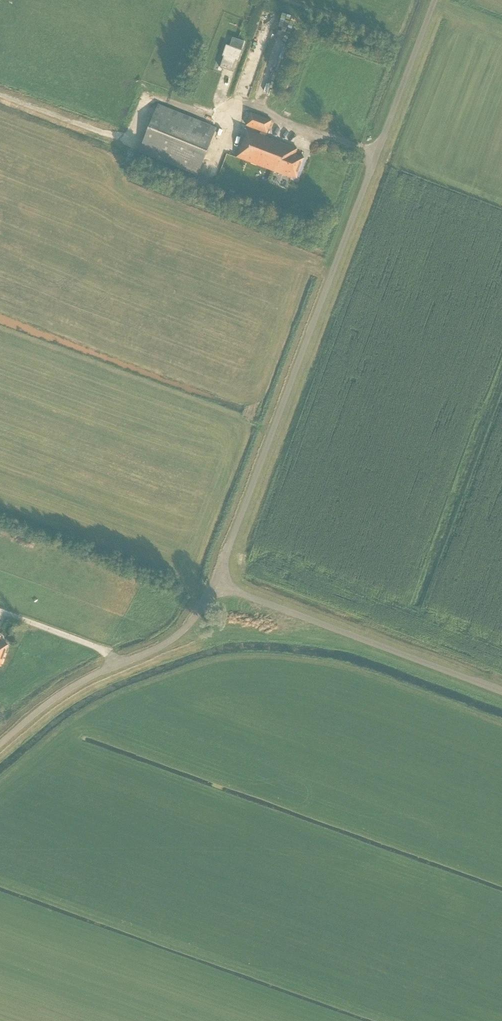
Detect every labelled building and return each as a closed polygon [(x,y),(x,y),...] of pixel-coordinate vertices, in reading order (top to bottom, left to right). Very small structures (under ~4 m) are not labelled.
[(242,50),(245,41),(233,38),(230,47),(226,45),(222,56),(224,57),(220,67),(232,72),(236,61),(239,62),(243,51),(242,50)] [(209,53),(198,81),(205,84),(216,56),(209,53)] [(178,99),(185,101),(188,93),(181,91),(178,99)] [(198,175),(217,128),(159,105),(140,152),(198,175)] [(237,158),(240,159),(292,178),(293,177),(297,179),(305,158),(295,155),(298,149),(265,137),(267,133),(272,121),(246,111),(241,123),(250,127),(246,138),(244,138),(237,158)] [(215,180),(255,194),(261,176),(222,161),(215,180)]
